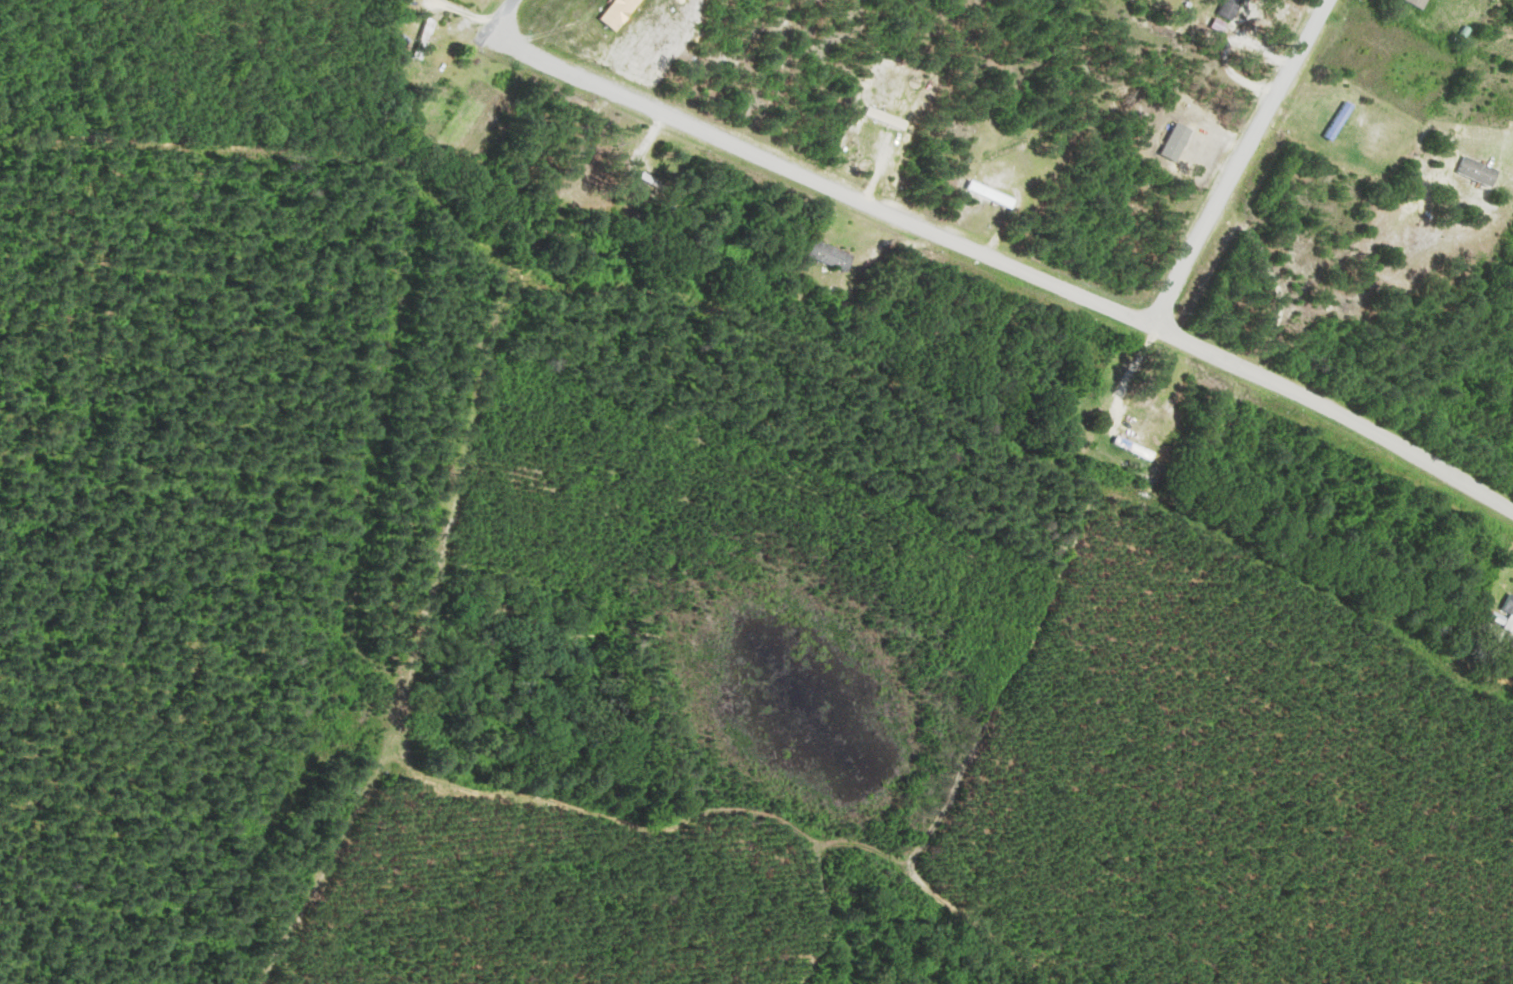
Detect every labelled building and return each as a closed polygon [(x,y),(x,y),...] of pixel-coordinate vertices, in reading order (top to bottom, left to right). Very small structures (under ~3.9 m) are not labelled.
[(1244,0),(1226,0),(1222,15),(1239,19),(1244,0)] [(1428,9),(1433,0),(1409,0),(1428,9)] [(1016,208),(1019,199),(973,181),(969,190),(1016,208)] [(810,256),(849,274),(857,257),(818,239),(810,256)] [(1158,454),(1120,434),(1116,442),(1154,462),(1158,454)]
